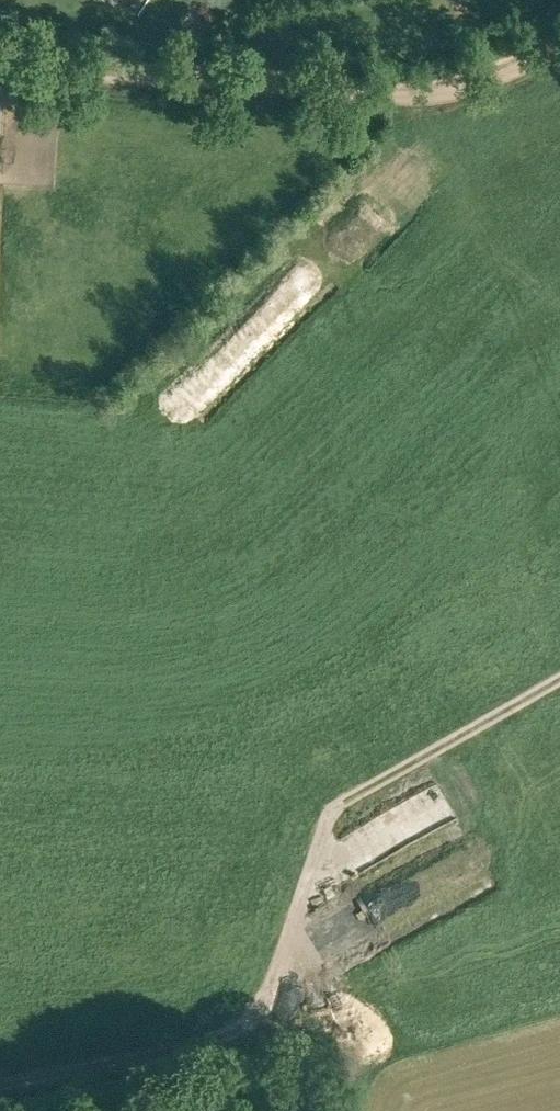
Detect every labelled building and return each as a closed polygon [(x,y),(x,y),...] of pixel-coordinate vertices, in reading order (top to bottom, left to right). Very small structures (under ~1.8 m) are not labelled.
[(284,39),(268,38),(267,53),(283,54),(284,39)]
